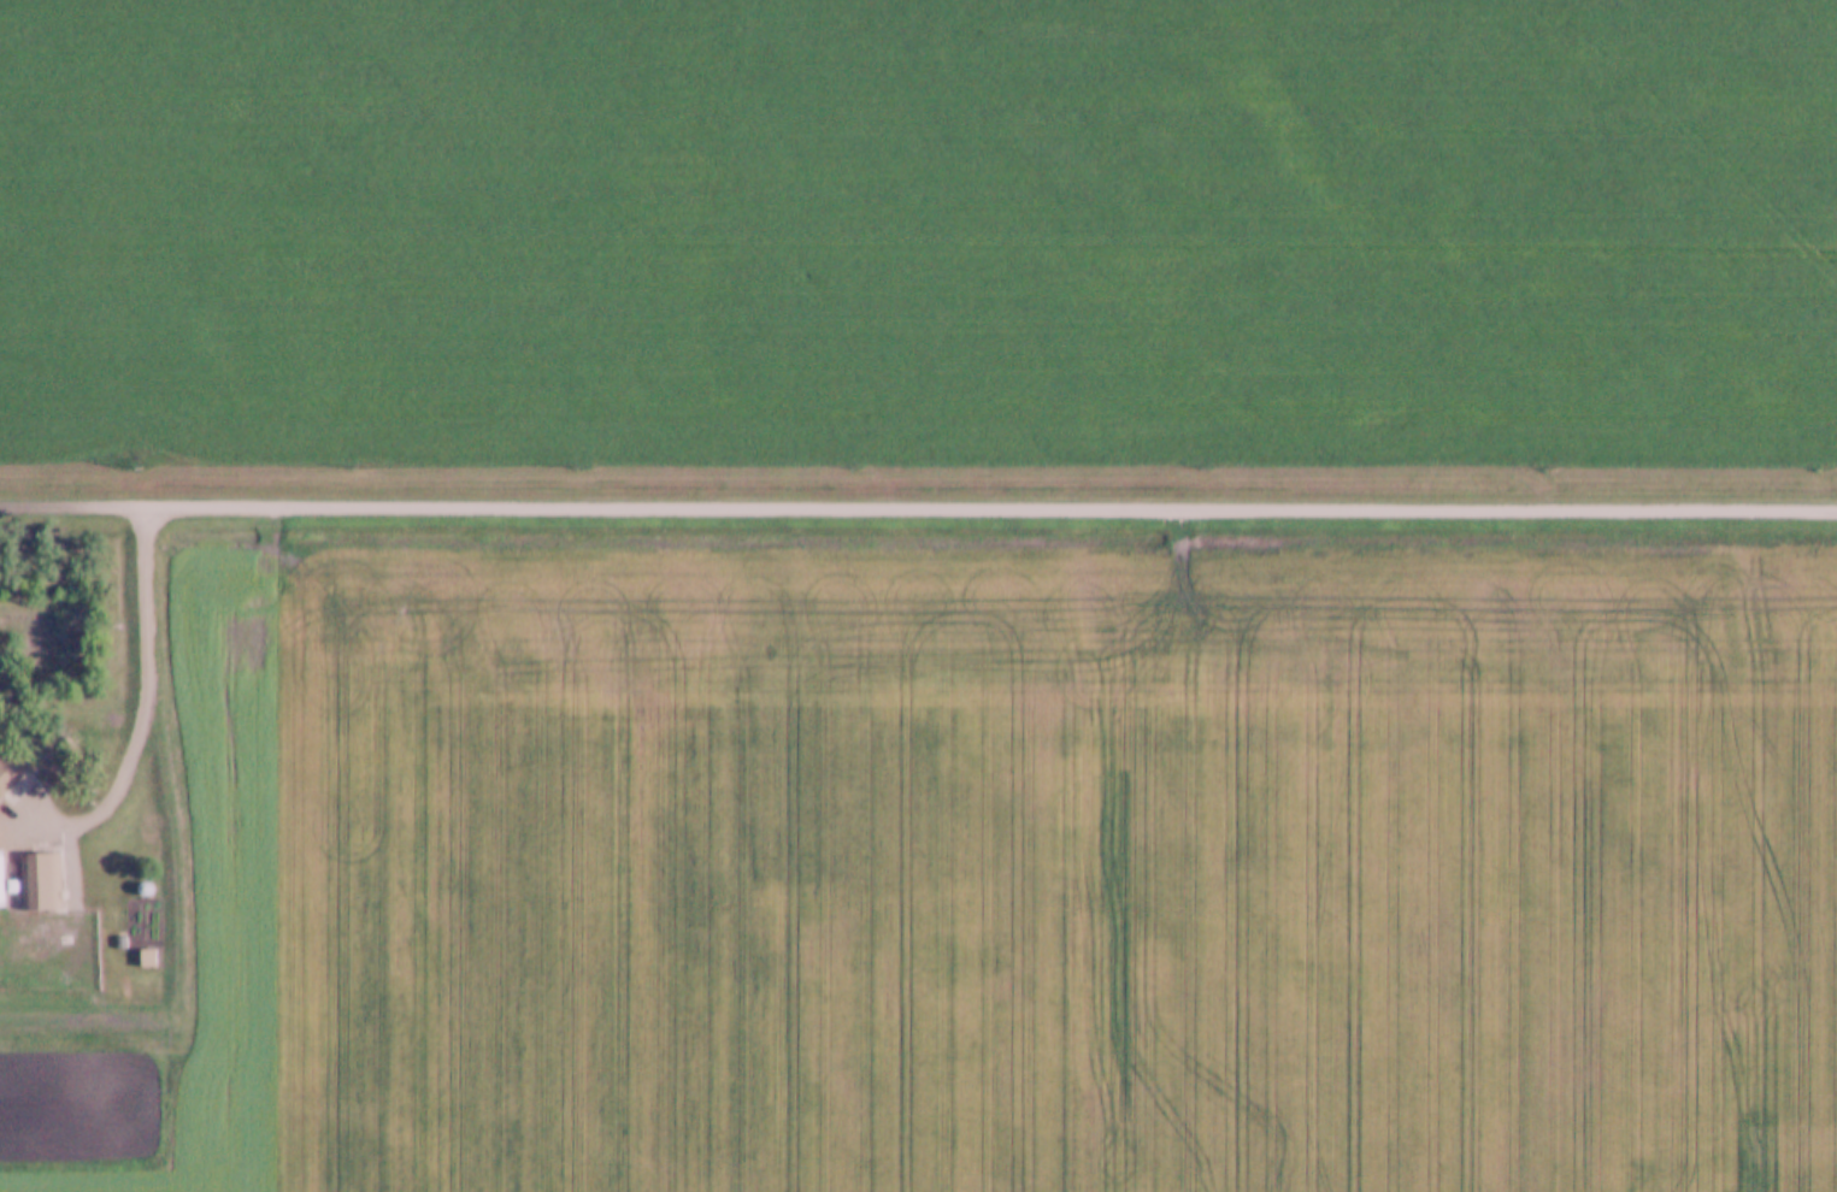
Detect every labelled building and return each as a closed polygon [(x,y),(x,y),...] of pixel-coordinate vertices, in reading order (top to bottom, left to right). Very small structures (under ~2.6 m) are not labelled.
[(29,908),(68,907),(67,855),(28,856),(29,908)]
